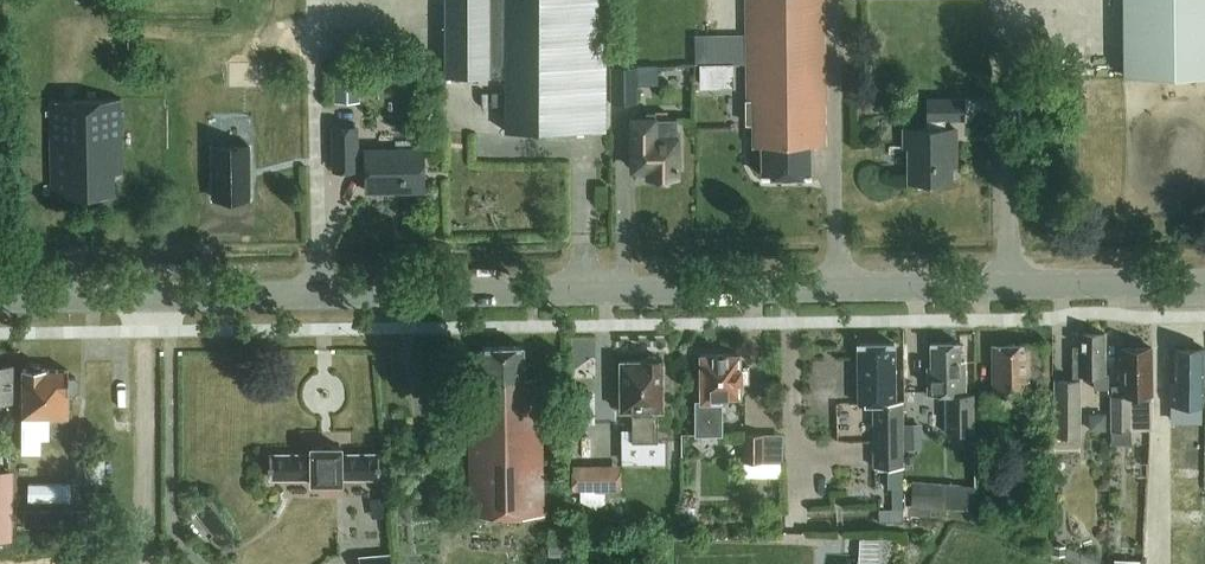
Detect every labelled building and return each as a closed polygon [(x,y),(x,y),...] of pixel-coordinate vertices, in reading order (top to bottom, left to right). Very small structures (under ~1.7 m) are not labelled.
[(445,76),(505,76),(505,131),(608,130),(607,0),(445,0),(445,76)] [(754,115),(754,145),(763,145),(764,174),(810,174),(810,144),(826,144),(825,0),(747,0),(748,115),(754,115)] [(1124,75),(1204,74),(1204,0),(1123,0),(1124,75)] [(638,84),(659,84),(659,65),(611,66),(612,103),(639,102),(638,84)] [(336,73),(336,102),(359,102),(359,73),(336,73)] [(116,194),(115,173),(123,172),(122,98),(51,99),(51,196),(116,195),(116,194)] [(946,118),(965,118),(965,98),(927,98),(927,129),(904,129),(904,146),(909,146),(909,181),(952,181),(952,165),(957,165),(956,128),(946,128),(946,118)] [(656,118),(656,111),(647,111),(647,118),(633,118),(633,168),(656,168),(656,176),(678,175),(677,118),(656,118)] [(362,171),(361,125),(332,125),(333,171),(362,171)] [(249,145),(214,145),(214,197),(250,197),(249,145)] [(401,189),(424,189),(423,149),(367,150),(367,185),(401,185),(401,189)] [(1055,436),(1080,436),(1080,374),(1094,374),(1094,388),(1109,388),(1109,373),(1105,373),(1105,332),(1078,332),(1078,345),(1073,345),(1073,379),(1056,379),(1055,436)] [(932,367),(928,367),(929,394),(947,394),(948,433),(974,432),(973,393),(966,393),(965,360),(960,360),(960,341),(932,342),(932,367)] [(875,466),(903,466),(902,400),(895,400),(895,342),(859,343),(859,403),(874,403),(875,466)] [(1029,379),(1044,379),(1044,343),(994,343),(994,392),(983,393),(984,412),(1017,411),(1017,393),(1030,393),(1029,379)] [(472,515),(545,514),(541,376),(525,377),(524,345),(483,346),(484,378),(475,378),(476,408),(469,408),(469,413),(445,414),(446,430),(469,429),(472,515)] [(1151,394),(1153,395),(1152,347),(1122,348),(1122,394),(1112,394),(1112,429),(1132,428),(1152,427),(1151,394)] [(1203,383),(1204,383),(1204,347),(1175,347),(1174,382),(1170,381),(1169,450),(1171,450),(1171,479),(1202,480),(1203,383)] [(741,382),(743,382),(742,367),(741,366),(741,353),(701,354),(701,400),(696,400),(697,436),(724,435),(723,397),(742,396),(741,382)] [(658,410),(664,409),(663,359),(660,359),(655,355),(649,355),(645,359),(642,359),(642,360),(621,360),(621,410),(632,410),(633,441),(658,440),(658,410)] [(13,363),(0,363),(0,402),(0,401),(13,401),(13,363)] [(76,392),(79,389),(79,379),(76,376),(69,376),(69,369),(47,369),(47,368),(42,368),(39,363),(31,363),(28,368),(23,368),(23,451),(39,451),(39,437),(47,437),(47,416),(69,416),(69,392),(76,392)] [(593,411),(593,390),(578,390),(579,411),(593,411)] [(1092,420),(1092,428),(1105,428),(1105,415),(1097,415),(1092,420)] [(922,448),(922,423),(905,423),(906,448),(922,448)] [(744,433),(744,472),(763,472),(764,433),(744,433)] [(342,453),(342,446),(312,446),(312,453),(270,453),(270,477),(312,477),(312,482),(342,482),(342,477),(380,477),(380,453),(342,453)] [(583,491),(621,490),(621,464),(583,465),(583,491)] [(13,540),(14,470),(0,470),(0,540),(13,540)] [(913,481),(911,504),(928,506),(973,509),(975,486),(913,481)] [(575,555),(575,529),(549,529),(549,555),(575,555)] [(881,539),(859,537),(858,563),(880,563),(881,539)] [(391,553),(360,556),(360,563),(392,563),(391,553)]
